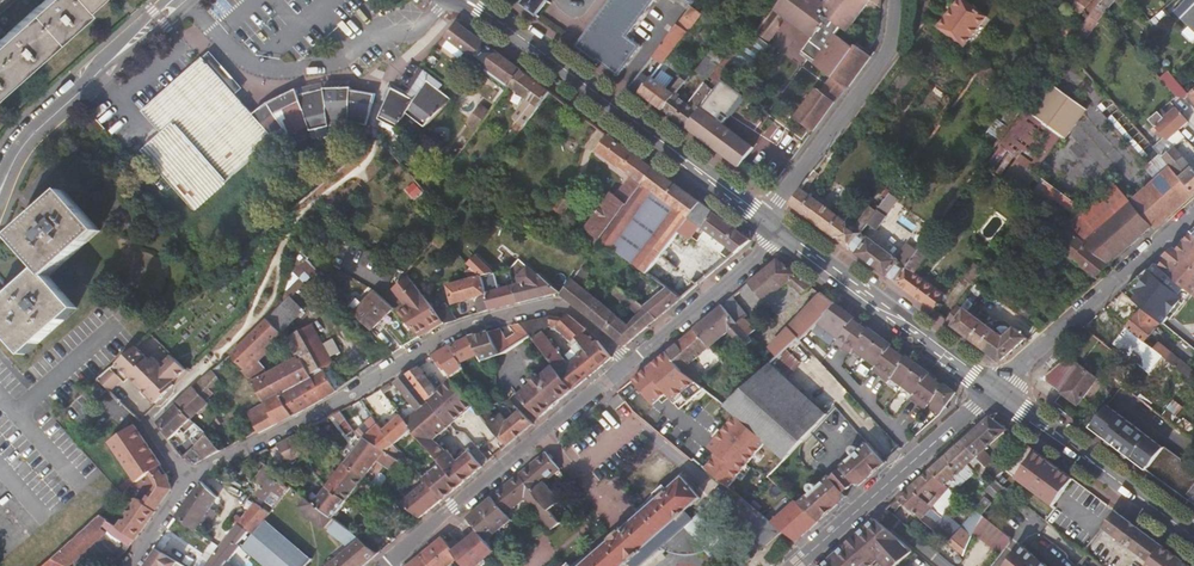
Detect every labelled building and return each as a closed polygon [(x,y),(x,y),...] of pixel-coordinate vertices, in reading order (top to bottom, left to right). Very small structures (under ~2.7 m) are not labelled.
[(41,0),(38,3),(4,32),(2,35),(0,37),(0,90),(84,17),(80,12),(93,0),(42,0),(41,0)] [(549,0),(529,0),(527,3),(524,7),(540,18),(552,2),(549,0)] [(584,51),(622,79),(641,46),(628,36),(654,0),(616,0),(584,51)] [(799,28),(819,2),(817,0),(781,0),(774,9),(799,28)] [(824,6),(819,2),(799,28),(813,39),(810,43),(822,53),(815,62),(813,65),(831,79),(820,94),(815,90),(794,119),(811,133),(844,89),(846,91),(871,58),(855,47),(853,50),(835,36),(841,29),(846,32),(870,0),(828,0),(824,6)] [(938,29),(964,48),(986,18),(963,0),(959,0),(938,29)] [(1092,0),(1078,0),(1072,8),(1081,15),(1092,0)] [(1102,0),(1096,0),(1088,10),(1093,13),(1102,0)] [(1174,15),(1193,33),(1193,0),(1188,0),(1174,15)] [(703,14),(691,6),(632,87),(663,110),(675,94),(671,91),(663,85),(669,77),(662,71),(703,14)] [(778,28),(777,17),(772,13),(756,33),(768,42),(778,28)] [(522,71),(497,52),(459,23),(448,39),(449,40),(466,52),(470,56),(492,72),(488,77),(487,78),(506,92),(511,86),(522,71)] [(752,70),(770,46),(755,34),(731,67),(738,72),(744,64),(752,70)] [(461,59),(466,52),(449,40),(444,47),(461,59)] [(810,43),(802,53),(815,62),(822,53),(810,43)] [(212,50),(142,109),(162,132),(143,149),(195,210),(281,136),(292,137),(306,125),(341,129),(349,121),(370,124),(374,92),(373,92),(356,90),(355,89),(325,86),(325,85),(295,82),(257,115),(237,93),(244,87),(212,50)] [(470,56),(466,61),(488,77),(492,72),(470,56)] [(518,135),(551,92),(522,71),(511,86),(526,97),(522,103),(527,107),(516,121),(520,124),(514,132),(518,135)] [(1185,86),(1176,76),(1168,84),(1177,93),(1185,86)] [(685,80),(681,77),(671,91),(675,94),(685,80)] [(739,166),(753,148),(722,124),(742,97),(720,81),(712,92),(687,127),(739,166)] [(702,85),(688,104),(675,94),(663,110),(687,127),(712,92),(702,85)] [(522,103),(526,97),(511,86),(506,92),(522,103)] [(480,106),(468,123),(478,130),(491,113),(480,106)] [(1174,109),(1163,119),(1158,114),(1149,121),(1175,149),(1185,139),(1177,131),(1186,123),(1174,109)] [(1028,112),(987,165),(1068,225),(1084,211),(1034,174),(1061,136),(1028,112)] [(1175,149),(1149,121),(1138,130),(1161,155),(1193,191),(1193,169),(1175,149)] [(613,194),(604,206),(619,218),(655,170),(635,154),(610,136),(599,151),(633,176),(618,197),(613,194)] [(1193,198),(1193,191),(1161,155),(1145,169),(1157,182),(1181,209),(1193,198)] [(619,218),(603,240),(649,274),(680,232),(689,219),(701,203),(655,170),(619,218)] [(1181,209),(1157,182),(1132,204),(1154,227),(1167,222),(1181,209)] [(872,208),(857,229),(802,188),(791,204),(852,249),(863,234),(870,224),(878,213),(872,208)] [(1074,230),(1070,233),(1086,245),(1112,265),(1154,227),(1132,204),(1118,189),(1090,215),(1074,230)] [(897,203),(892,193),(878,213),(870,224),(878,229),(897,203)] [(572,204),(563,197),(554,207),(563,214),(572,204)] [(101,239),(66,199),(15,244),(42,276),(0,314),(0,332),(27,363),(78,317),(50,285),(101,239)] [(703,228),(714,213),(701,203),(689,219),(701,227),(703,228)] [(604,206),(587,229),(603,240),(619,218),(604,206)] [(1084,211),(1068,225),(1074,230),(1090,215),(1084,211)] [(703,228),(718,240),(729,224),(714,213),(703,228)] [(693,238),(701,227),(689,219),(680,232),(691,240),(693,238)] [(719,241),(714,248),(717,251),(729,260),(751,241),(729,224),(718,240),(719,241)] [(671,266),(691,240),(680,232),(649,274),(668,288),(682,299),(698,286),(671,266)] [(908,268),(863,234),(852,249),(897,283),(908,268)] [(1178,251),(1175,248),(1165,256),(1169,258),(1161,267),(1193,295),(1193,234),(1178,251)] [(449,244),(441,235),(435,241),(442,250),(449,244)] [(499,258),(507,248),(505,247),(497,240),(489,250),(499,258)] [(537,262),(511,240),(505,247),(507,248),(532,269),(537,262)] [(927,242),(908,268),(897,283),(937,312),(942,305),(940,304),(946,296),(916,273),(930,254),(927,251),(931,245),(927,242)] [(1075,260),(1098,278),(1112,265),(1086,245),(1075,260)] [(717,251),(708,259),(717,270),(729,260),(717,251)] [(474,255),(465,262),(470,267),(478,277),(490,274),(474,255)] [(306,258),(287,285),(298,294),(318,267),(306,258)] [(812,286),(778,261),(723,306),(754,341),(758,338),(753,333),(755,331),(744,318),(747,315),(734,299),(741,293),(755,309),(761,304),(765,308),(770,304),(767,300),(788,282),(801,292),(806,291),(812,286)] [(977,263),(966,277),(976,284),(986,270),(977,263)] [(1157,265),(1151,272),(1130,297),(1144,309),(1162,324),(1163,325),(1170,317),(1174,320),(1193,295),(1161,267),(1157,265)] [(473,300),(476,307),(478,316),(489,313),(478,277),(470,267),(465,273),(470,279),(448,286),(451,307),(473,300)] [(1151,272),(1149,271),(1124,293),(1130,297),(1151,272)] [(498,288),(494,273),(490,274),(478,277),(489,313),(505,308),(518,305),(513,285),(498,288)] [(539,275),(532,280),(513,285),(518,305),(559,294),(561,296),(562,295),(539,275)] [(627,326),(573,280),(562,295),(561,296),(624,348),(657,321),(646,310),(638,317),(627,326)] [(614,295),(638,317),(646,310),(644,308),(633,298),(621,286),(614,295)] [(656,298),(646,287),(633,298),(644,308),(656,298)] [(682,299),(668,288),(656,298),(644,308),(646,310),(657,321),(682,299)] [(394,309),(378,290),(357,315),(371,331),(394,309)] [(815,324),(836,304),(821,293),(768,350),(776,358),(780,354),(788,346),(796,339),(798,341),(815,324)] [(405,322),(431,304),(424,294),(397,313),(405,322)] [(300,315),(285,301),(249,340),(232,358),(245,373),(258,359),(300,315)] [(853,320),(855,318),(836,304),(815,324),(837,340),(835,344),(849,354),(852,351),(874,368),(872,371),(887,382),(890,379),(902,388),(920,367),(906,356),(904,359),(902,362),(887,351),(890,347),(891,345),(868,328),(866,331),(864,334),(858,329),(851,324),(853,320)] [(1003,336),(960,305),(948,321),(1003,361),(1026,340),(1014,327),(1003,336)] [(754,341),(723,306),(695,329),(710,348),(728,333),(743,350),(754,341)] [(446,308),(435,311),(445,325),(456,322),(446,308)] [(1162,324),(1144,309),(1128,329),(1146,343),(1162,324)] [(1028,310),(1023,317),(1031,323),(1036,316),(1028,310)] [(579,357),(569,365),(543,333),(533,340),(553,364),(574,390),(612,358),(598,341),(595,344),(583,334),(586,330),(567,316),(564,319),(555,328),(572,341),(568,344),(579,357)] [(1036,316),(1031,323),(1042,331),(1049,326),(1036,316)] [(551,318),(528,324),(522,325),(530,337),(533,340),(543,333),(549,328),(555,328),(564,319),(551,318)] [(858,329),(860,326),(853,320),(851,324),(858,329)] [(320,342),(310,324),(300,330),(322,368),(332,362),(329,357),(338,351),(331,337),(320,342)] [(522,325),(511,328),(514,337),(518,345),(530,337),(522,325)] [(866,331),(860,326),(858,329),(864,334),(866,331)] [(710,348),(695,329),(667,352),(683,370),(710,348)] [(1156,351),(1146,343),(1128,329),(1115,345),(1152,374),(1164,358),(1156,351)] [(300,330),(285,338),(296,359),(298,362),(301,361),(311,379),(280,399),(293,417),(341,389),(336,380),(338,378),(333,370),(327,374),(326,371),(324,372),(322,368),(300,330)] [(505,341),(501,330),(490,333),(499,356),(506,353),(518,345),(514,337),(505,341)] [(499,356),(490,333),(469,338),(477,358),(480,364),(495,358),(499,356)] [(469,338),(455,344),(451,347),(459,359),(461,363),(477,358),(469,338)] [(791,350),(800,342),(798,341),(796,339),(788,346),(791,350)] [(1156,351),(1164,358),(1191,380),(1193,377),(1193,371),(1161,344),(1156,351)] [(451,347),(434,356),(443,369),(459,359),(451,347)] [(904,359),(897,353),(890,347),(887,351),(902,362),(904,359)] [(138,348),(109,374),(101,381),(112,392),(130,375),(146,392),(144,395),(154,405),(157,403),(159,405),(175,389),(173,387),(189,371),(177,359),(165,369),(157,361),(155,364),(138,348)] [(786,378),(795,368),(780,354),(776,358),(770,363),(786,378)] [(498,369),(495,364),(495,358),(480,364),(479,364),(491,376),(498,369)] [(1055,388),(1078,405),(1097,380),(1076,363),(1077,362),(1072,358),(1070,359),(1068,358),(1047,376),(1048,383),(1055,388)] [(296,359),(268,377),(258,359),(245,373),(244,374),(268,406),(279,424),(293,417),(280,399),(311,379),(301,361),(298,362),(296,359)] [(461,363),(459,359),(443,369),(450,379),(463,370),(465,369),(461,363)] [(786,378),(770,363),(726,406),(785,459),(827,415),(826,414),(821,410),(786,378)] [(529,378),(532,382),(517,393),(524,403),(540,419),(574,390),(553,364),(538,376),(535,373),(529,378)] [(929,373),(920,367),(902,388),(912,396),(909,399),(925,410),(927,407),(939,415),(956,393),(944,385),(943,387),(940,390),(925,379),(928,376),(929,373)] [(439,390),(420,369),(409,376),(440,412),(452,425),(474,405),(452,380),(439,390)] [(175,389),(191,374),(189,371),(173,387),(175,389)] [(479,390),(463,371),(452,380),(474,405),(481,414),(489,408),(490,406),(478,392),(479,390)] [(191,418),(223,382),(214,372),(203,380),(178,405),(191,418)] [(396,381),(417,408),(405,419),(414,429),(417,433),(440,412),(409,376),(407,374),(396,381)] [(638,396),(651,385),(640,375),(618,393),(619,395),(626,403),(631,409),(655,428),(663,418),(638,396)] [(943,387),(928,376),(925,379),(940,390),(943,387)] [(785,459),(726,406),(693,379),(679,396),(706,419),(683,435),(676,445),(705,468),(724,445),(764,481),(768,477),(785,459)] [(611,402),(617,410),(626,403),(619,395),(611,402)] [(369,409),(362,400),(342,410),(362,435),(387,451),(398,443),(414,429),(405,419),(402,415),(381,430),(376,424),(379,422),(374,417),(371,420),(365,413),(369,409)] [(1150,467),(1165,447),(1109,404),(1090,428),(1146,472),(1150,467)] [(182,428),(191,418),(178,405),(168,415),(181,429),(185,433),(186,432),(182,428)] [(259,432),(260,434),(279,424),(268,406),(250,415),(259,432)] [(500,414),(497,417),(489,408),(481,414),(508,446),(534,424),(520,412),(508,422),(500,414)] [(362,435),(342,410),(295,435),(305,443),(311,438),(314,440),(333,429),(345,446),(335,454),(345,462),(326,486),(349,504),(366,481),(382,493),(384,490),(402,469),(407,463),(396,457),(387,451),(362,435)] [(425,478),(427,481),(443,501),(483,467),(470,453),(459,463),(449,451),(447,453),(435,440),(452,425),(440,412),(417,433),(442,464),(425,478)] [(181,429),(168,415),(160,424),(174,446),(185,433),(181,429)] [(1007,430),(990,418),(962,443),(985,469),(994,460),(985,450),(1007,430)] [(124,523),(118,530),(135,540),(173,490),(171,486),(170,482),(168,477),(166,478),(160,470),(163,468),(135,428),(110,445),(138,485),(150,476),(154,473),(160,482),(156,486),(156,489),(148,500),(149,504),(146,507),(138,501),(133,508),(134,513),(130,513),(127,517),(128,522),(124,523)] [(194,464),(222,450),(210,437),(186,459),(194,464)] [(290,458),(302,453),(291,437),(279,443),(290,458)] [(396,457),(403,450),(398,443),(387,451),(396,457)] [(985,469),(962,443),(930,472),(955,492),(976,473),(974,470),(978,466),(987,477),(990,475),(985,469)] [(807,491),(810,494),(798,504),(818,522),(834,508),(847,497),(844,493),(854,485),(857,488),(884,464),(867,444),(859,452),(856,449),(852,449),(849,451),(849,454),(851,458),(838,469),(840,470),(830,479),(828,478),(816,489),(813,485),(809,486),(807,487),(807,491)] [(1150,467),(1187,496),(1193,487),(1193,469),(1183,461),(1165,447),(1150,467)] [(1017,479),(1054,506),(1074,478),(1038,452),(1017,479)] [(560,467),(558,468),(546,453),(519,475),(551,512),(560,503),(545,483),(561,469),(560,467)] [(273,475),(275,472),(267,466),(255,481),(263,487),(273,475)] [(396,500),(413,477),(402,469),(384,490),(396,500)] [(897,509),(904,503),(964,555),(970,543),(973,536),(964,529),(942,511),(959,496),(955,492),(930,472),(929,471),(892,504),(897,509)] [(150,476),(156,486),(160,482),(154,473),(150,476)] [(275,487),(284,494),(288,488),(273,475),(263,487),(256,496),(264,500),(275,487)] [(336,519),(349,504),(326,486),(321,493),(298,475),(291,485),(307,496),(336,519)] [(561,523),(551,512),(519,475),(494,496),(509,513),(527,499),(554,530),(561,523)] [(629,562),(630,563),(631,562),(645,550),(644,548),(687,509),(702,496),(684,475),(669,489),(665,484),(655,493),(659,498),(625,529),(624,527),(611,538),(612,539),(582,565),(624,565),(629,562)] [(222,495),(227,487),(211,476),(206,483),(222,495)] [(100,481),(89,491),(100,504),(111,494),(100,481)] [(427,481),(400,503),(421,519),(443,501),(427,481)] [(209,511),(217,499),(201,483),(175,519),(195,531),(200,523),(209,511)] [(264,500),(273,507),(284,494),(275,487),(264,500)] [(299,506),(325,529),(336,519),(307,496),(299,506)] [(514,519),(509,513),(494,496),(466,519),(478,532),(486,542),(514,519)] [(766,547),(782,533),(738,496),(726,510),(729,513),(728,514),(766,547)] [(993,504),(986,499),(977,510),(983,515),(984,516),(993,504)] [(248,533),(251,535),(269,512),(257,503),(244,519),(239,515),(234,522),(239,526),(248,533)] [(725,565),(744,565),(753,558),(716,523),(722,517),(711,507),(702,516),(699,514),(695,518),(662,548),(674,554),(687,555),(696,554),(705,551),(710,549),(725,565)] [(695,518),(687,509),(644,548),(645,550),(631,562),(635,565),(641,565),(662,548),(695,518)] [(975,515),(974,518),(979,523),(983,515),(977,510),(974,514),(975,515)] [(210,531),(217,517),(209,511),(200,523),(210,531)] [(1150,562),(1163,544),(1117,511),(1103,528),(1150,562)] [(74,565),(101,540),(107,535),(101,531),(108,525),(100,519),(48,565),(73,565),(74,565)] [(242,548),(263,565),(308,565),(313,560),(267,520),(242,548)] [(380,553),(340,522),(332,532),(349,544),(351,549),(332,565),(365,565),(380,553)] [(871,523),(822,565),(876,565),(880,563),(883,565),(900,565),(913,555),(871,523)] [(972,523),(969,523),(964,529),(973,536),(978,526),(972,523)] [(123,543),(130,547),(135,540),(118,530),(108,525),(101,531),(107,535),(123,543)] [(239,526),(207,565),(231,565),(228,563),(241,547),(239,545),(248,533),(239,526)] [(454,552),(443,539),(410,565),(449,565),(459,557),(466,565),(486,565),(489,563),(486,560),(495,552),(486,542),(478,532),(454,552)] [(118,550),(123,543),(107,535),(101,540),(118,550)] [(118,550),(101,540),(74,565),(76,565),(106,565),(118,550)] [(125,554),(130,547),(123,543),(118,550),(125,554)] [(1023,544),(1020,545),(1046,565),(1050,565),(1023,544)] [(1185,561),(1163,544),(1150,562),(1146,565),(1186,565),(1184,564),(1185,561)] [(1020,545),(1009,560),(1010,561),(1006,565),(1046,565),(1020,545)] [(155,546),(141,565),(188,565),(155,546)] [(125,554),(118,550),(106,565),(116,565),(125,554)]
